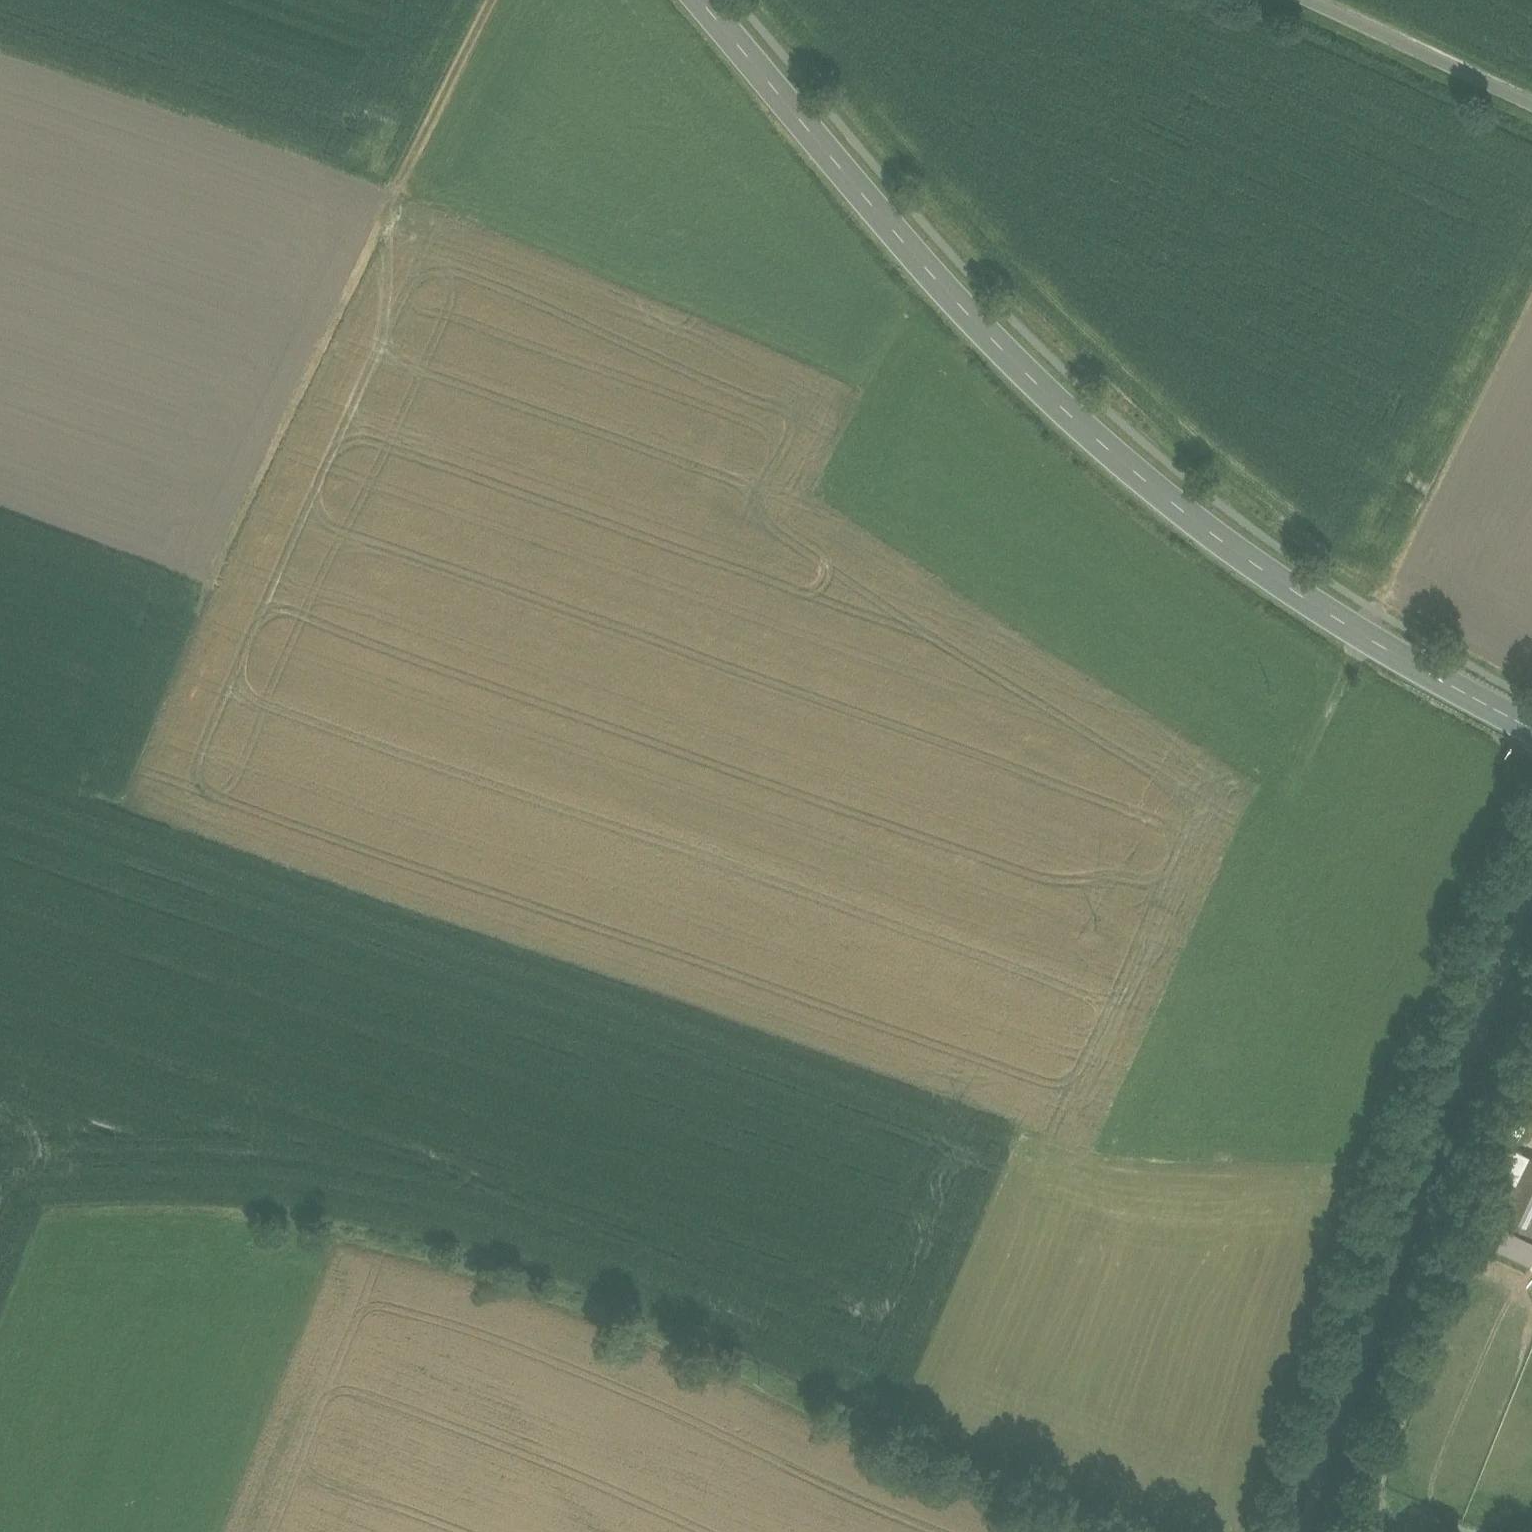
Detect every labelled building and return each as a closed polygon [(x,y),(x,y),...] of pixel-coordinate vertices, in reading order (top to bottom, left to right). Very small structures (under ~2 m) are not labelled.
[(1508,1144),(1477,1206),(1492,1213),(1515,1224),(1531,1233),(1531,1157),(1508,1144)] [(1483,1237),(1531,1260),(1531,1258),(1531,1235),(1493,1217),(1483,1237)]
